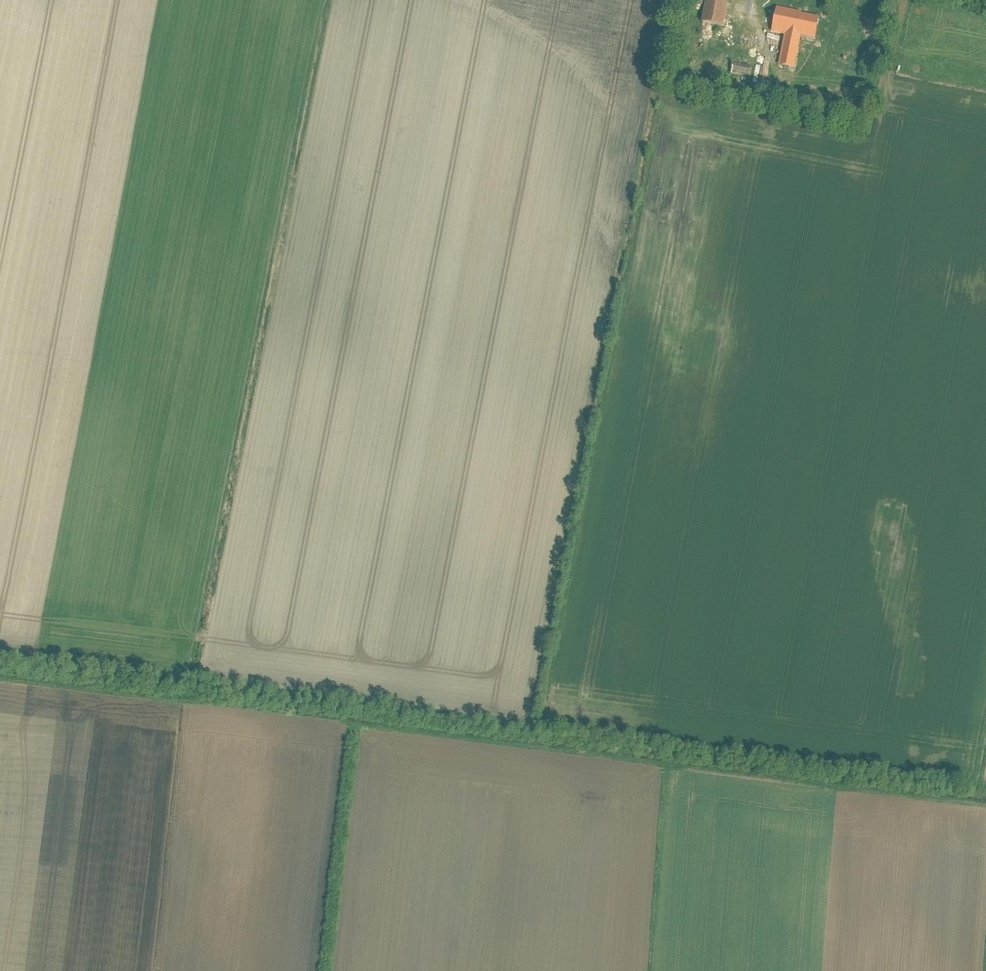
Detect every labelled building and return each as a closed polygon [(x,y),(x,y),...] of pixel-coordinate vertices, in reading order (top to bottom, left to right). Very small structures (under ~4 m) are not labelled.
[(709,41),(718,0),(692,0),(684,35),(709,41)] [(776,8),(771,31),(785,35),(778,65),(793,69),(801,38),(813,41),(818,19),(776,8)] [(733,59),(729,71),(749,77),(752,65),(733,59)]
